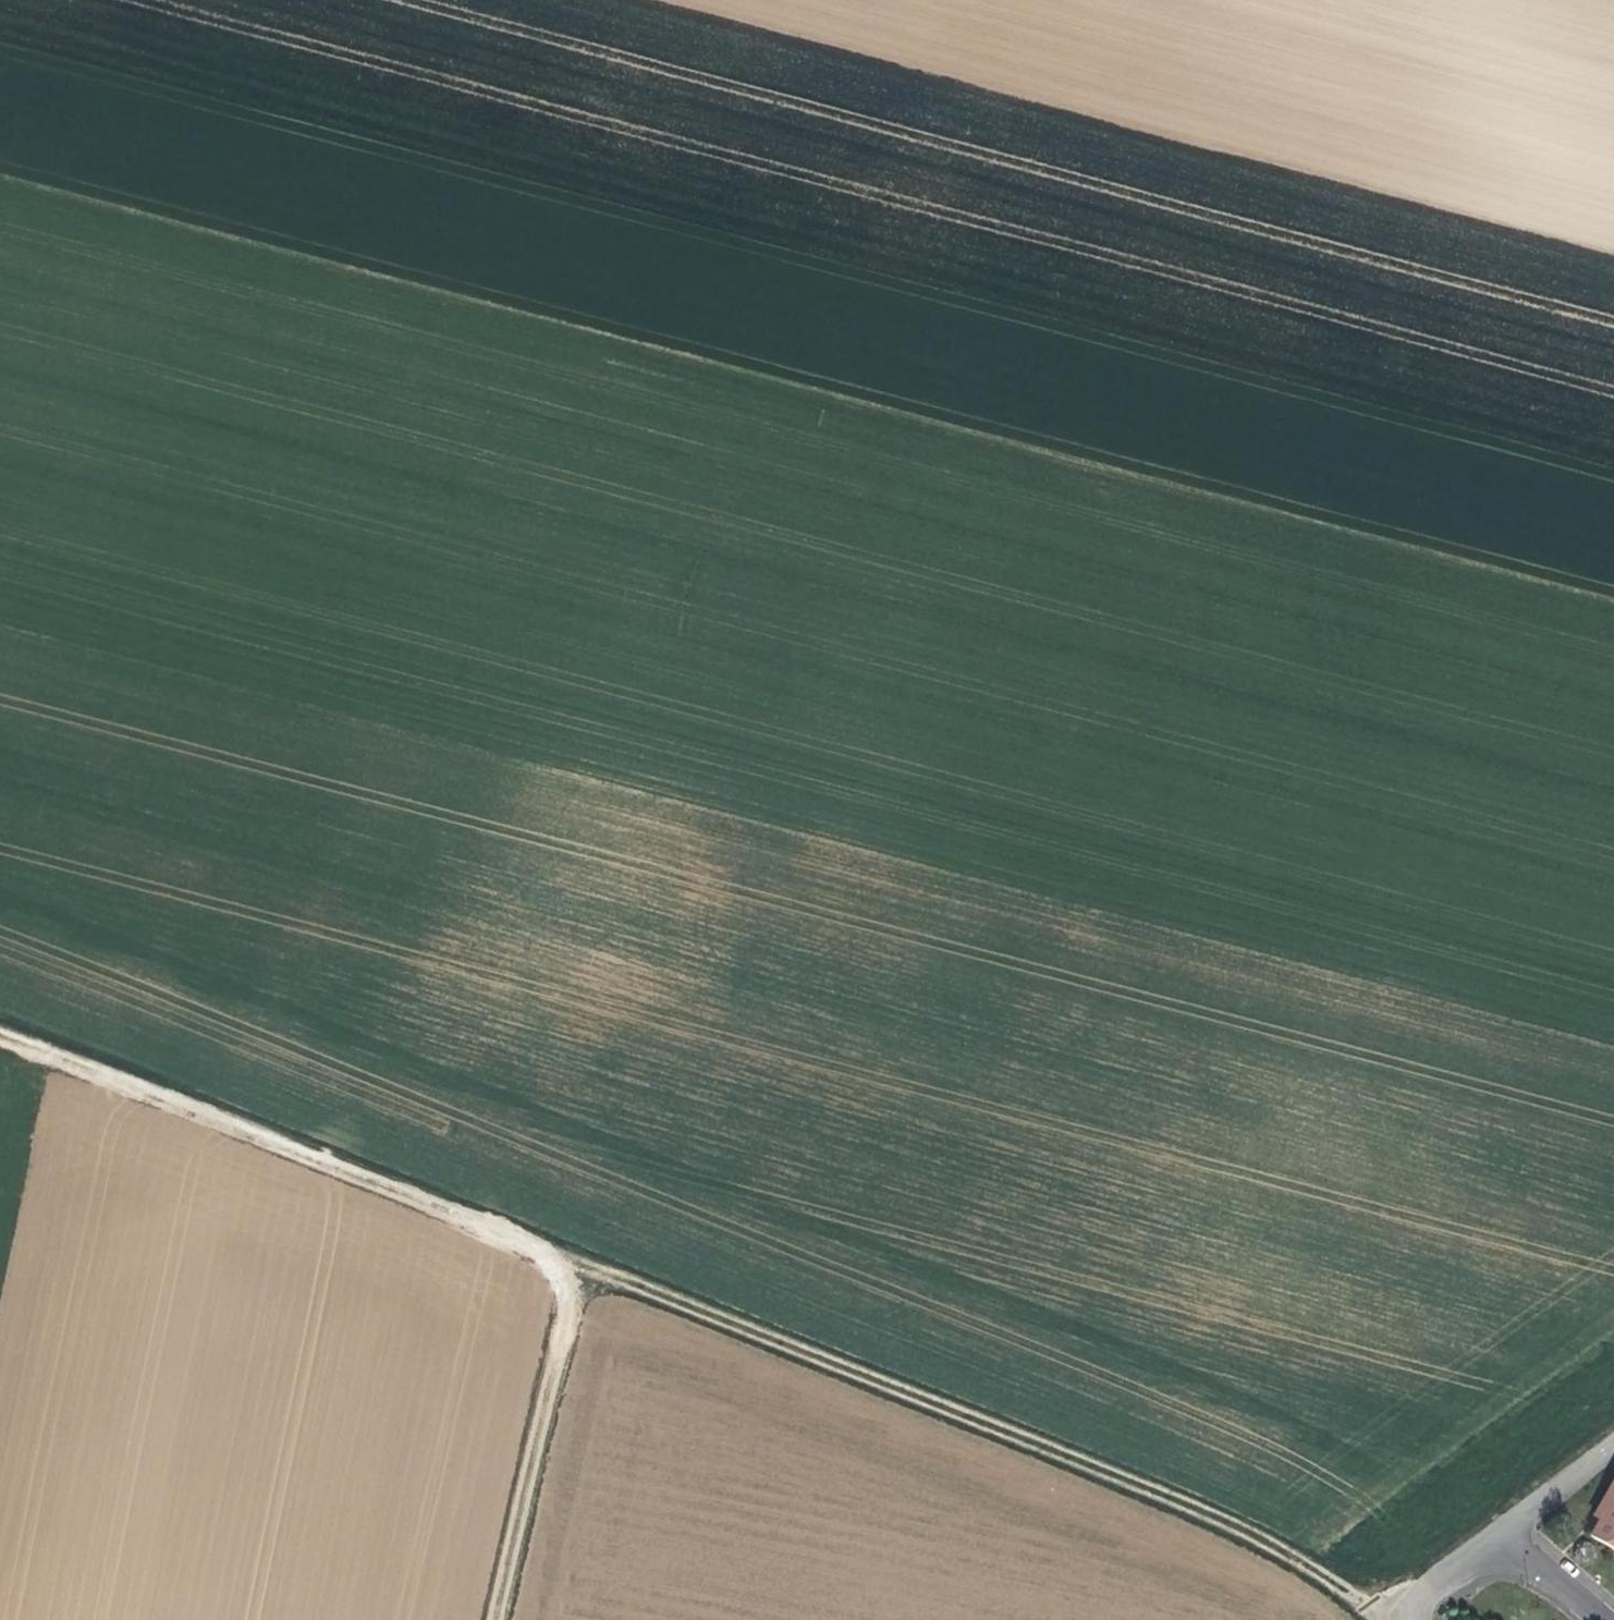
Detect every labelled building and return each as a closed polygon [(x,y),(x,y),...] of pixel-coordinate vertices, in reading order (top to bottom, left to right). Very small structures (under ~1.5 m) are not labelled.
[(1599,1510),(1605,1513),(1599,1523),(1591,1538),(1613,1551),(1613,1485),(1599,1510)] [(1605,1513),(1599,1510),(1598,1513),(1594,1520),(1599,1523),(1605,1513)]
